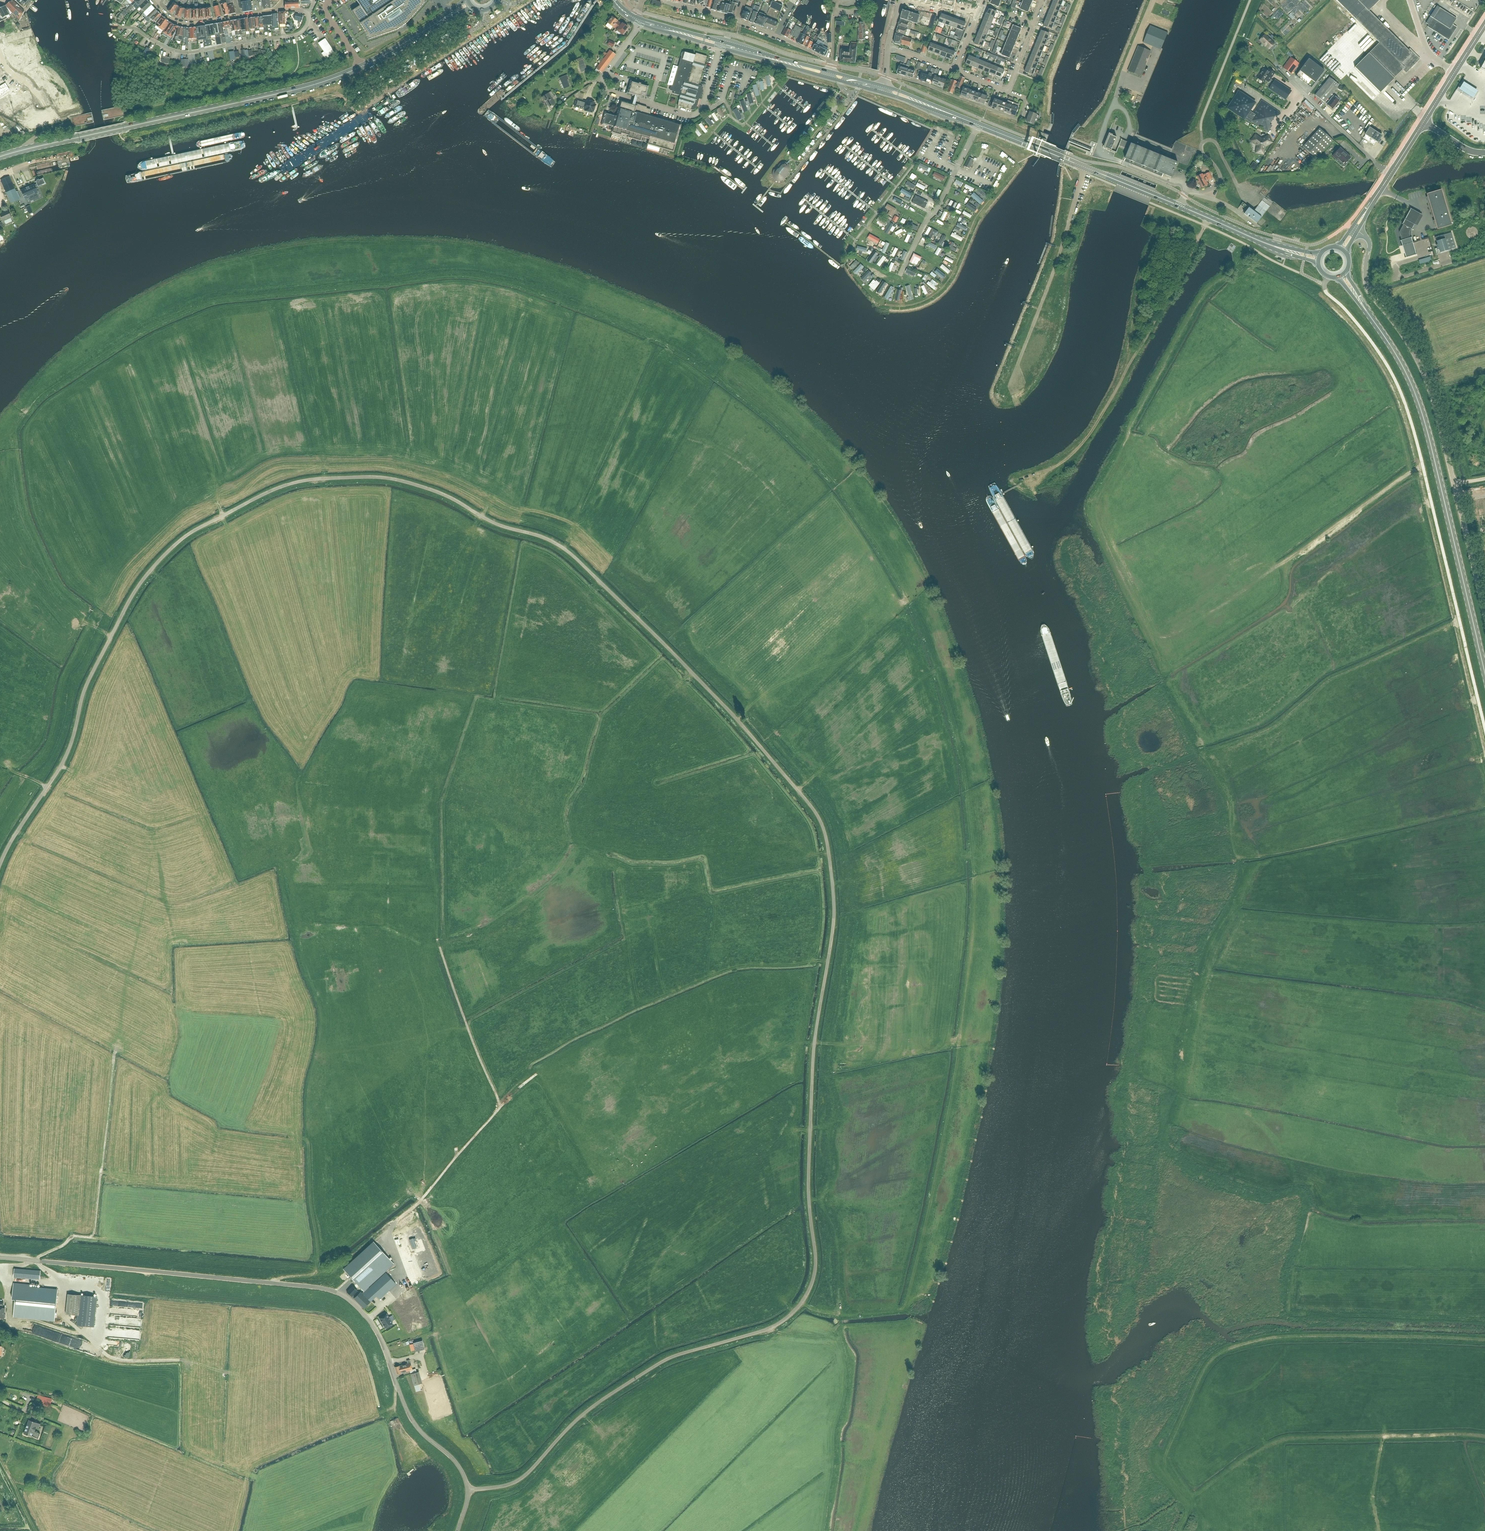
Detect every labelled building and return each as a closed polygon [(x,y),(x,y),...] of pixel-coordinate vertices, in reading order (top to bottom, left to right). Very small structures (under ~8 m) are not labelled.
[(6,5),(13,14),(20,8),(12,0),(6,5)] [(147,0),(146,0),(134,0),(134,1),(131,4),(128,6),(130,8),(133,6),(135,3),(140,7),(147,0)] [(140,7),(139,8),(143,13),(151,5),(147,0),(140,7)] [(224,16),(229,15),(225,0),(219,0),(224,16)] [(242,0),(238,0),(240,9),(242,9),(243,13),(252,11),(251,0),(249,0),(249,1),(243,2),(242,0)] [(360,6),(352,12),(363,28),(364,31),(366,33),(368,40),(397,30),(406,24),(426,1),(426,0),(356,0),(360,6)] [(719,6),(720,0),(716,0),(715,0),(713,0),(710,10),(715,11),(717,5),(719,6)] [(725,4),(722,3),(723,0),(722,0),(720,0),(719,6),(717,12),(722,13),(725,4)] [(727,15),(733,16),(738,2),(733,0),(732,0),(731,3),(727,15)] [(1354,18),(1379,43),(1355,67),(1381,92),(1394,79),(1394,78),(1403,69),(1406,72),(1416,61),(1417,62),(1420,59),(1410,49),(1408,50),(1368,11),(1379,0),(1336,0),(1354,18)] [(727,15),(731,3),(729,2),(728,5),(725,4),(722,13),(727,15)] [(1053,2),(1050,8),(1059,11),(1061,6),(1053,2)] [(172,13),(174,14),(177,10),(177,11),(179,7),(173,3),(167,11),(172,14),(172,13)] [(1030,6),(1022,3),(1019,10),(1024,12),(1025,11),(1028,13),(1030,6)] [(233,4),(227,6),(230,15),(236,13),(233,4)] [(761,11),(767,13),(769,6),(763,4),(761,11)] [(147,17),(154,9),(151,5),(143,13),(141,15),(142,17),(144,14),(147,17)] [(10,17),(13,14),(6,6),(0,9),(0,16),(2,21),(3,21),(2,21),(10,17)] [(752,14),(750,21),(749,22),(754,24),(758,14),(760,7),(755,6),(753,11),(753,12),(752,14)] [(1437,6),(1426,23),(1428,24),(1427,26),(1448,40),(1457,27),(1452,25),(1456,19),(1437,6)] [(182,18),(184,13),(185,13),(185,9),(179,7),(177,11),(177,10),(174,14),(175,16),(180,18),(180,17),(182,18)] [(13,14),(19,22),(24,12),(20,8),(13,14)] [(211,8),(204,8),(205,19),(211,18),(210,17),(212,17),(212,18),(213,18),(211,8)] [(1048,14),(1056,17),(1059,11),(1050,8),(1048,14)] [(1291,13),(1288,16),(1295,23),(1302,15),(1295,8),(1291,13)] [(142,22),(145,25),(157,12),(154,9),(147,17),(144,19),(142,22)] [(191,9),(185,9),(185,13),(184,13),(182,18),(184,18),(184,19),(189,19),(189,18),(191,18),(191,19),(191,9)] [(986,15),(994,18),(996,12),(988,9),(986,15)] [(748,20),(750,21),(752,14),(747,12),(747,11),(744,10),(741,19),(748,21),(748,20)] [(900,19),(917,24),(919,16),(903,10),(900,19)] [(157,12),(145,25),(147,27),(151,23),(153,21),(155,23),(162,16),(157,12)] [(764,28),(767,19),(768,19),(769,16),(760,13),(759,14),(755,24),(764,28)] [(301,22),(302,15),(296,14),(294,20),(301,22)] [(944,24),(947,16),(941,14),(938,22),(944,24)] [(1046,20),(1054,23),(1056,17),(1048,14),(1046,20)] [(342,18),(346,26),(351,23),(347,15),(342,18)] [(992,24),(994,18),(986,15),(984,21),(992,24)] [(154,26),(155,27),(156,26),(160,29),(166,19),(163,16),(157,24),(156,23),(154,26)] [(953,18),(947,16),(944,24),(950,27),(953,18)] [(613,27),(615,29),(617,25),(615,24),(617,21),(612,17),(607,23),(612,27),(613,27)] [(956,29),(959,20),(953,18),(950,27),(956,29)] [(162,33),(163,31),(169,22),(166,19),(160,29),(162,31),(161,32),(162,33)] [(767,19),(764,28),(775,32),(778,24),(767,19)] [(898,26),(906,29),(910,30),(913,23),(909,21),(909,22),(900,19),(898,26)] [(959,20),(956,29),(962,31),(965,23),(959,20)] [(1054,23),(1046,20),(1043,26),(1052,29),(1054,23)] [(228,34),(227,29),(231,28),(230,21),(222,23),(224,34),(228,34)] [(617,21),(615,24),(617,25),(615,29),(617,30),(616,30),(622,35),(627,27),(622,23),(621,24),(617,21)] [(984,21),(981,27),(989,30),(992,24),(984,21)] [(173,25),(170,23),(163,33),(171,38),(178,27),(173,25)] [(218,24),(219,35),(222,34),(223,38),(221,38),(222,43),(226,42),(224,34),(222,23),(218,24)] [(788,30),(791,24),(789,23),(786,28),(785,29),(782,35),(787,38),(791,31),(788,30)] [(211,36),(215,36),(216,45),(221,44),(219,35),(218,24),(205,26),(208,40),(211,39),(211,36)] [(797,38),(801,31),(802,29),(797,26),(796,25),(793,30),(790,35),(793,37),(793,36),(797,38)] [(1011,32),(1019,35),(1022,29),(1013,25),(1011,32)] [(1143,43),(1161,50),(1168,33),(1150,25),(1143,43)] [(205,35),(204,26),(196,27),(197,36),(205,35)] [(895,32),(905,36),(907,32),(911,33),(912,34),(915,35),(916,32),(911,31),(908,29),(907,29),(906,29),(898,26),(895,32)] [(179,27),(176,35),(176,37),(175,37),(175,40),(178,40),(178,39),(182,40),(182,36),(183,28),(179,27)] [(187,28),(188,39),(190,39),(196,38),(195,27),(189,28),(187,28)] [(981,27),(979,33),(987,36),(989,30),(981,27)] [(807,32),(807,31),(808,30),(806,29),(803,35),(801,33),(796,43),(801,45),(807,32)] [(1039,36),(1047,40),(1050,34),(1042,30),(1039,36)] [(807,32),(801,45),(805,47),(809,38),(807,36),(809,33),(807,32)] [(1008,37),(1017,41),(1019,35),(1011,32),(1008,37)] [(976,39),(985,42),(987,36),(979,33),(976,39)] [(910,47),(912,39),(896,34),(894,43),(910,47)] [(1269,50),(1274,44),(1265,35),(1259,41),(1269,50)] [(1037,42),(1045,46),(1047,40),(1039,36),(1037,42)] [(1006,44),(1014,47),(1017,41),(1008,37),(1006,44)] [(206,39),(202,39),(204,47),(212,46),(211,41),(207,41),(206,39)] [(325,39),(319,43),(324,52),(321,53),(326,60),(335,53),(325,39)] [(985,42),(976,39),(974,45),(982,48),(985,42)] [(811,50),(814,44),(808,41),(805,47),(811,50)] [(1037,42),(1034,48),(1042,52),(1045,46),(1037,42)] [(934,54),(937,45),(931,43),(928,51),(934,54)] [(812,50),(825,57),(828,51),(827,51),(828,49),(823,47),(817,44),(816,45),(815,45),(812,50)] [(841,62),(856,63),(857,44),(850,44),(850,49),(849,49),(849,51),(841,50),(841,56),(841,62)] [(1003,49),(1012,53),(1014,47),(1006,44),(1003,49)] [(940,56),(943,48),(937,45),(934,54),(940,56)] [(1151,51),(1138,46),(1127,71),(1141,76),(1147,62),(1146,61),(1147,59),(1148,59),(1151,51)] [(946,58),(949,50),(943,48),(940,56),(946,58)] [(1040,58),(1042,52),(1034,48),(1032,54),(1040,58)] [(1010,58),(1012,53),(1003,49),(1001,55),(1010,58)] [(949,50),(946,58),(952,60),(955,52),(949,50)] [(601,73),(615,55),(610,51),(607,54),(604,59),(600,64),(596,69),(601,73)] [(696,108),(696,107),(699,99),(700,99),(703,91),(697,89),(706,56),(695,53),(695,56),(682,52),(672,87),(670,86),(669,89),(673,91),(672,94),(680,96),(677,106),(691,110),(692,110),(693,110),(694,110),(694,109),(695,109),(696,108)] [(31,54),(17,61),(21,70),(37,62),(36,62),(31,54)] [(1030,60),(1038,63),(1040,58),(1032,54),(1030,60)] [(966,64),(972,67),(975,58),(969,56),(966,64)] [(577,59),(578,62),(582,73),(587,71),(583,60),(582,58),(577,59)] [(972,67),(978,69),(981,61),(975,58),(972,67)] [(1283,68),(1291,74),(1299,64),(1290,58),(1283,68)] [(1309,59),(1296,76),(1311,88),(1324,71),(1309,59)] [(1027,66),(1035,69),(1038,63),(1030,60),(1027,66)] [(978,69),(984,71),(987,63),(981,61),(978,69)] [(984,71),(990,74),(993,65),(987,63),(984,71)] [(908,68),(906,67),(906,66),(900,65),(900,67),(899,66),(897,74),(906,76),(908,69),(908,68)] [(999,68),(993,65),(990,74),(995,76),(999,68)] [(1035,69),(1027,66),(1025,72),(1033,75),(1035,69)] [(1004,70),(999,68),(995,76),(1001,78),(1004,70)] [(908,69),(906,76),(912,78),(915,71),(908,69)] [(1263,69),(1257,79),(1264,83),(1265,81),(1271,85),(1269,89),(1286,100),(1291,91),(1274,80),(1274,82),(1270,79),(1274,73),(1269,70),(1268,72),(1263,69)] [(929,83),(933,74),(929,72),(928,76),(921,74),(919,80),(926,83),(926,81),(929,83)] [(565,76),(560,78),(564,89),(570,87),(566,79),(568,78),(567,75),(565,76)] [(937,86),(940,78),(935,76),(932,84),(937,86)] [(59,78),(43,86),(57,113),(73,105),(59,78)] [(940,78),(937,86),(942,88),(946,80),(940,78)] [(1315,95),(1324,103),(1339,85),(1329,78),(1315,95)] [(947,92),(952,94),(957,82),(952,80),(952,81),(950,80),(946,88),(949,89),(947,92)] [(646,94),(648,86),(631,82),(628,93),(633,95),(632,96),(640,98),(641,93),(646,94)] [(0,86),(0,97),(10,91),(6,83),(0,86)] [(1408,99),(1410,97),(1401,87),(1399,89),(1408,99)] [(967,99),(970,90),(964,88),(960,96),(967,99)] [(972,101),(976,92),(970,90),(967,99),(972,101)] [(1252,121),(1267,132),(1271,126),(1269,124),(1274,117),(1278,116),(1280,113),(1261,101),(1253,113),(1249,111),(1255,103),(1239,91),(1227,108),(1244,119),(1250,123),(1252,121)] [(976,92),(972,101),(978,103),(982,94),(976,92)] [(543,97),(545,100),(549,107),(555,104),(551,98),(548,93),(543,97)] [(15,94),(3,101),(6,107),(11,105),(13,107),(20,103),(15,94)] [(982,94),(978,103),(984,105),(988,97),(982,94)] [(1334,96),(1327,104),(1332,109),(1339,101),(1334,96)] [(1383,96),(1381,98),(1391,107),(1393,106),(1383,96)] [(577,99),(575,106),(585,109),(585,111),(592,113),(592,111),(593,112),(595,105),(594,105),(594,103),(588,101),(587,103),(577,99)] [(997,110),(1001,101),(995,99),(991,108),(997,110)] [(621,101),(620,105),(617,115),(604,112),(603,118),(604,118),(602,125),(608,127),(607,130),(611,131),(611,132),(620,135),(621,133),(628,135),(628,137),(640,140),(641,137),(649,139),(648,144),(647,148),(658,152),(660,147),(673,151),(681,125),(649,115),(650,113),(649,112),(649,109),(647,108),(647,107),(641,105),(640,107),(621,101)] [(1003,112),(1007,104),(1001,101),(997,110),(1003,112)] [(1304,104),(1312,112),(1314,110),(1306,102),(1304,104)] [(1007,104),(1003,112),(1009,114),(1012,106),(1007,104)] [(1012,106),(1009,114),(1015,116),(1018,108),(1012,106)] [(1033,124),(1037,115),(1029,112),(1026,121),(1033,124)] [(708,117),(705,120),(710,127),(713,124),(708,117)] [(696,127),(693,129),(699,137),(701,135),(696,127)] [(1373,145),(1380,134),(1370,128),(1363,138),(1373,145)] [(1316,159),(1333,141),(1320,129),(1303,147),(1316,159)] [(1111,150),(1117,138),(1109,134),(1108,134),(1103,147),(1111,150)] [(1268,136),(1261,139),(1255,135),(1251,141),(1257,146),(1257,154),(1264,153),(1264,146),(1271,143),(1268,136)] [(1124,149),(1127,144),(1121,141),(1118,146),(1124,149)] [(1171,177),(1177,162),(1152,152),(1150,151),(1130,143),(1124,158),(1144,166),(1146,167),(1171,177)] [(1344,165),(1350,158),(1340,148),(1332,156),(1336,160),(1337,159),(1344,165)] [(973,161),(973,160),(969,157),(964,166),(966,167),(969,169),(973,161)] [(1194,167),(1199,170),(1201,166),(1204,166),(1210,170),(1211,167),(1198,159),(1194,167)] [(780,165),(775,171),(774,172),(774,173),(774,174),(774,175),(774,177),(775,178),(776,179),(777,180),(779,180),(780,180),(781,180),(782,179),(783,179),(784,177),(788,171),(789,170),(789,169),(789,168),(789,167),(789,166),(789,165),(788,165),(788,164),(787,164),(786,163),(785,163),(784,163),(783,163),(782,163),(782,164),(781,164),(780,165)] [(1250,167),(1254,171),(1258,167),(1253,163),(1250,167)] [(917,172),(920,173),(921,170),(929,174),(931,170),(919,165),(917,172)] [(1200,182),(1202,187),(1207,185),(1206,181),(1212,178),(1209,172),(1205,174),(1201,176),(1201,175),(1197,177),(1199,181),(1198,181),(1199,183),(1200,182)] [(0,180),(9,200),(10,204),(19,200),(9,177),(0,180)] [(38,187),(42,185),(45,184),(43,179),(40,180),(39,180),(39,179),(39,180),(37,180),(37,181),(36,182),(36,184),(29,187),(26,188),(21,190),(25,199),(37,193),(35,187),(37,186),(38,187)] [(1451,225),(1441,190),(1427,194),(1427,197),(1429,203),(1437,229),(1451,225)] [(928,202),(916,196),(912,203),(925,209),(928,202)] [(974,196),(972,199),(980,206),(983,203),(974,196)] [(1267,204),(1262,200),(1254,211),(1249,208),(1244,214),(1253,221),(1257,224),(1270,207),(1267,204)] [(976,214),(978,209),(967,205),(966,209),(976,214)] [(890,213),(888,216),(892,219),(896,211),(888,206),(885,210),(890,213)] [(1405,257),(1406,257),(1417,254),(1416,254),(1412,242),(1413,242),(1412,242),(1411,237),(1410,237),(1409,234),(1409,232),(1410,229),(1412,230),(1412,229),(1414,225),(1415,225),(1414,224),(1420,214),(1421,214),(1410,208),(1409,208),(1410,209),(1405,219),(1404,219),(1402,224),(1401,223),(1401,224),(1403,224),(1399,232),(1401,240),(1399,240),(1400,241),(1400,240),(1402,245),(1401,245),(1401,246),(1402,245),(1405,257),(1404,257),(1405,257)] [(3,221),(11,217),(8,211),(0,215),(3,221)] [(886,228),(888,224),(878,219),(876,225),(882,228),(882,227),(886,228)] [(890,226),(885,233),(888,236),(891,232),(894,233),(896,230),(890,226)] [(933,230),(928,238),(933,241),(937,233),(933,230)] [(904,243),(908,245),(911,238),(912,234),(909,233),(904,243)] [(952,235),(950,238),(962,243),(963,239),(952,235)] [(1436,242),(1437,241),(1437,244),(1436,245),(1437,248),(1438,247),(1440,252),(1447,250),(1444,239),(1445,239),(1444,235),(1434,237),(1436,242)] [(875,245),(875,247),(878,248),(880,243),(872,240),(870,242),(875,245)] [(950,243),(949,246),(950,247),(948,250),(955,254),(956,251),(953,249),(955,246),(950,243)] [(872,263),(877,255),(874,253),(869,261),(872,263)] [(910,265),(914,267),(916,262),(920,263),(922,259),(914,255),(910,265)] [(877,266),(880,269),(886,260),(883,257),(877,266)] [(856,262),(851,268),(854,271),(859,265),(856,262)] [(853,273),(857,277),(864,269),(861,266),(853,273)] [(940,269),(948,276),(951,273),(943,266),(940,269)] [(933,277),(941,283),(943,280),(938,277),(938,276),(935,274),(933,277)] [(875,292),(880,285),(874,281),(869,288),(875,292)] [(876,294),(881,297),(887,285),(883,283),(876,294)] [(934,292),(936,289),(929,283),(927,285),(934,292)] [(889,290),(885,300),(890,302),(894,292),(889,290)] [(343,1269),(364,1291),(393,1264),(373,1242),(343,1269)] [(422,1264),(406,1269),(408,1273),(434,1265),(432,1260),(422,1263),(422,1264)] [(420,1282),(438,1276),(436,1268),(420,1272),(421,1276),(418,1277),(420,1282)] [(14,1275),(14,1277),(40,1278),(40,1270),(35,1270),(14,1269),(14,1275)] [(376,1296),(379,1299),(396,1284),(386,1273),(363,1294),(360,1291),(353,1298),(363,1308),(370,1301),(371,1301),(376,1296)] [(30,1284),(12,1283),(10,1298),(15,1299),(13,1316),(54,1320),(57,1290),(29,1287),(30,1284)] [(347,1292),(351,1297),(357,1291),(352,1286),(347,1292)] [(80,1295),(68,1294),(66,1314),(78,1315),(80,1295)] [(93,1327),(96,1296),(80,1295),(78,1315),(77,1325),(93,1327)] [(393,1323),(386,1313),(379,1317),(385,1328),(393,1323)] [(408,1334),(413,1332),(410,1323),(405,1325),(408,1334)] [(424,1349),(422,1340),(413,1343),(414,1350),(415,1352),(424,1349)] [(419,1371),(416,1372),(415,1369),(412,1369),(409,1360),(406,1361),(407,1364),(399,1366),(399,1365),(395,1367),(397,1374),(401,1373),(409,1370),(414,1385),(422,1383),(419,1371)] [(38,1395),(36,1401),(44,1403),(43,1406),(49,1407),(52,1398),(38,1395)] [(29,1419),(24,1433),(31,1436),(38,1438),(40,1433),(35,1431),(36,1427),(38,1428),(40,1424),(29,1419)]
